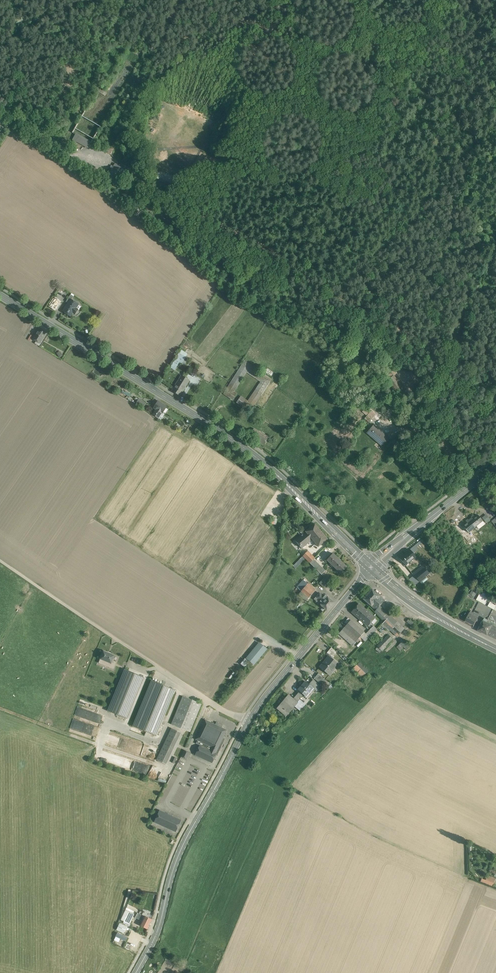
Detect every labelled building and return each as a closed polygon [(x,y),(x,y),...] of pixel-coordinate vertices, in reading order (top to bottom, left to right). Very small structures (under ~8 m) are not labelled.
[(91,143),(76,134),(72,140),(76,143),(77,142),(88,148),(91,143)] [(115,163),(108,175),(109,175),(107,178),(117,183),(119,179),(118,178),(124,168),(115,163)] [(186,228),(179,224),(177,226),(177,227),(183,232),(186,228)] [(55,299),(50,306),(55,309),(60,302),(55,299)] [(69,303),(63,311),(70,316),(73,312),(75,314),(78,310),(76,308),(78,305),(71,300),(69,303)] [(47,333),(40,328),(33,339),(40,344),(47,333)] [(175,359),(180,362),(182,364),(186,358),(179,353),(175,359)] [(175,359),(170,367),(172,369),(175,364),(177,366),(180,362),(175,359)] [(262,381),(248,402),(241,397),(237,402),(245,407),(253,406),(270,380),(245,362),(225,394),(233,400),(237,394),(233,392),(246,371),(262,381)] [(181,376),(177,383),(185,388),(190,381),(181,376)] [(402,390),(393,376),(387,380),(397,394),(402,390)] [(180,396),(185,388),(177,383),(172,391),(180,396)] [(146,403),(139,399),(136,404),(143,409),(146,403)] [(167,407),(158,401),(154,408),(156,410),(153,415),(161,420),(164,414),(163,413),(167,407)] [(371,411),(365,419),(369,423),(376,415),(371,411)] [(388,438),(374,425),(367,433),(382,446),(388,438)] [(257,441),(261,433),(254,429),(249,437),(257,441)] [(264,445),(268,438),(261,433),(257,441),(264,445)] [(487,523),(491,519),(486,514),(482,517),(487,523)] [(478,515),(475,517),(474,516),(469,520),(475,528),(483,521),(478,515)] [(475,528),(469,520),(467,522),(468,523),(464,526),(469,533),(475,528)] [(328,539),(315,524),(306,532),(312,540),(318,547),(328,539)] [(306,532),(296,541),(302,548),(312,540),(306,532)] [(410,550),(400,558),(406,565),(416,557),(410,550)] [(347,567),(333,553),(327,560),(341,574),(347,567)] [(310,554),(305,559),(310,563),(314,559),(315,558),(310,554)] [(326,571),(314,559),(310,563),(322,575),(326,571)] [(425,568),(412,578),(417,584),(429,573),(425,568)] [(325,578),(319,584),(324,588),(329,583),(325,578)] [(308,584),(304,580),(297,588),(301,591),(309,598),(316,590),(309,583),(308,584)] [(385,601),(372,589),(363,599),(376,610),(380,606),(385,601)] [(309,598),(301,591),(299,594),(306,601),(309,598)] [(334,603),(326,595),(324,597),(320,593),(314,599),(327,610),(334,603)] [(489,599),(480,594),(477,600),(485,605),(489,599)] [(367,611),(359,604),(352,612),(359,619),(367,611)] [(404,629),(381,607),(380,606),(376,610),(375,612),(384,620),(384,622),(381,625),(387,631),(389,631),(390,630),(397,637),(404,629)] [(367,611),(359,619),(368,626),(375,618),(367,611)] [(478,618),(469,614),(466,621),(474,625),(478,618)] [(483,633),(488,623),(487,623),(488,620),(485,619),(484,621),(483,621),(478,631),(483,633)] [(364,632),(351,620),(347,625),(342,630),(353,639),(356,642),(356,641),(358,643),(362,638),(361,636),(364,632)] [(488,623),(483,633),(487,635),(488,635),(492,625),(488,623)] [(492,625),(488,635),(495,640),(495,627),(492,625)] [(374,627),(366,634),(370,637),(377,630),(374,627)] [(353,639),(342,630),(340,632),(350,641),(353,639)] [(350,641),(340,632),(339,634),(352,646),(356,642),(353,639),(350,641)] [(370,637),(366,634),(364,632),(361,636),(362,638),(366,642),(370,637)] [(388,635),(381,643),(385,646),(393,639),(388,635)] [(411,646),(404,640),(400,644),(407,650),(411,646)] [(246,658),(254,665),(267,649),(259,643),(246,658)] [(385,646),(381,643),(377,647),(382,651),(386,647),(385,646)] [(403,654),(407,650),(400,644),(397,647),(403,654)] [(337,652),(332,648),(327,653),(333,657),(337,652)] [(100,659),(101,659),(99,662),(99,663),(100,663),(103,664),(113,669),(116,662),(113,661),(115,656),(110,654),(108,652),(108,653),(103,651),(100,659)] [(329,656),(320,667),(329,675),(338,664),(329,656)] [(366,674),(357,665),(353,669),(362,678),(366,674)] [(125,670),(108,711),(127,719),(144,677),(125,670)] [(320,684),(325,679),(318,673),(314,678),(320,684)] [(151,680),(132,726),(157,736),(175,690),(151,680)] [(306,682),(299,690),(302,693),(300,695),(302,697),(304,695),(306,697),(314,688),(306,682)] [(202,704),(183,696),(171,724),(190,732),(202,704)] [(291,697),(279,710),(286,716),(298,703),(297,702),(295,700),(291,697)] [(200,745),(195,755),(212,763),(213,762),(217,754),(218,754),(223,742),(221,742),(227,730),(222,727),(223,725),(217,722),(216,724),(205,719),(205,720),(196,739),(198,740),(196,743),(200,745)] [(157,760),(166,764),(181,733),(171,728),(157,760)] [(122,739),(120,747),(129,750),(141,753),(143,745),(122,739)] [(190,753),(184,750),(181,757),(187,759),(189,756),(190,753)] [(158,809),(153,821),(174,831),(180,820),(158,809)] [(488,875),(486,879),(482,878),(481,881),(493,886),(495,878),(488,875)] [(121,920),(129,924),(135,911),(130,909),(133,902),(129,901),(121,920)] [(152,920),(139,914),(138,917),(142,919),(141,921),(142,921),(140,926),(147,929),(151,922),(152,921),(152,920)] [(124,933),(127,925),(118,922),(116,930),(124,933)] [(128,937),(118,932),(116,936),(120,939),(126,941),(128,937)]
